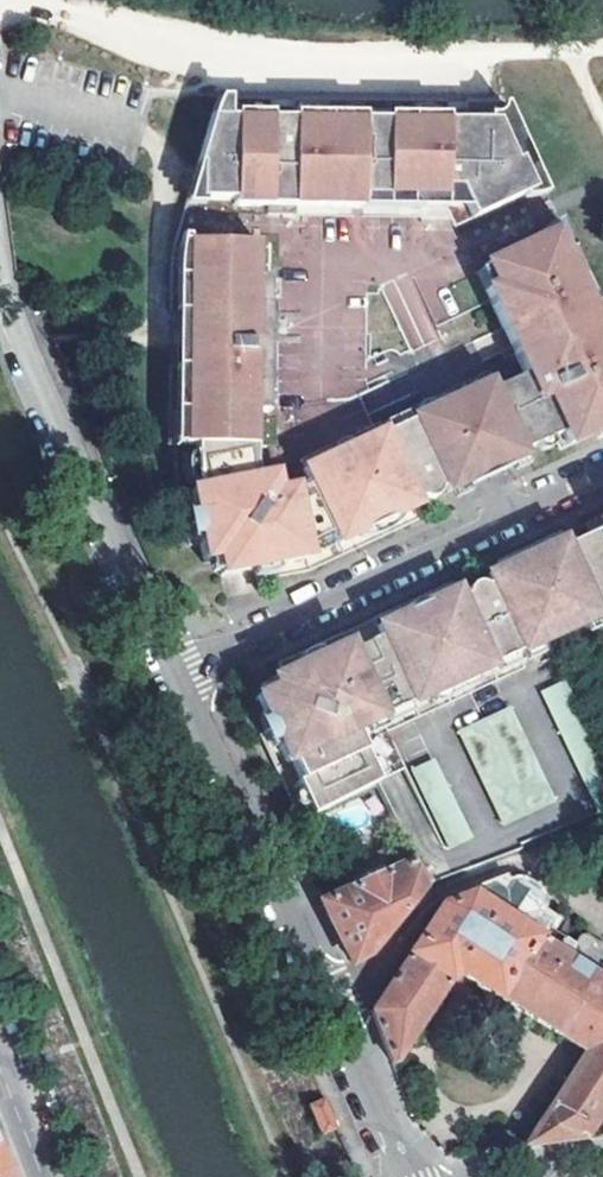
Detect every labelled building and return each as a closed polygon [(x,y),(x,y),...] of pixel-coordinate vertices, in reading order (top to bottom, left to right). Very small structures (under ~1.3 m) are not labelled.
[(474,216),(544,183),(506,101),(471,100),(470,119),(451,118),(451,100),(297,97),(296,116),(274,115),(274,96),(222,95),(190,202),(282,203),(439,205),(470,206),(474,216)] [(296,116),(297,97),(274,96),(274,115),(296,116)] [(470,119),(471,100),(451,100),(451,118),(470,119)] [(561,220),(475,260),(494,301),(527,377),(532,386),(521,391),(516,381),(497,390),(527,456),(529,455),(528,449),(556,437),(561,449),(602,429),(602,368),(600,362),(602,360),(602,312),(561,220)] [(261,237),(178,236),(174,341),(171,440),(257,443),(259,324),(261,237)] [(234,554),(238,572),(246,570),(257,568),(260,579),(309,569),(424,517),(418,500),(422,499),(429,500),(434,498),(437,496),(438,494),(440,489),(446,488),(447,490),(451,491),(455,489),(470,483),(470,485),(485,479),(510,467),(509,465),(527,456),(497,390),(489,374),(471,382),(475,391),(450,402),(376,436),(305,468),(310,481),(292,489),(279,492),(275,475),(260,477),(257,462),(257,443),(171,440),(191,545),(202,543),(206,559),(220,556),(234,554)] [(527,377),(516,381),(521,391),(532,386),(527,377)] [(302,458),(305,468),(376,436),(450,402),(475,391),(471,382),(446,393),(302,458)] [(582,519),(587,530),(564,540),(599,610),(602,608),(602,509),(582,519)] [(451,593),(446,582),(338,632),(274,662),(279,672),(268,679),(272,688),(263,693),(253,698),(268,730),(259,735),(285,789),(296,784),(310,814),(374,781),(414,860),(426,884),(520,849),(517,844),(602,814),(602,750),(547,636),(599,610),(564,540),(557,527),(493,559),(497,569),(481,576),(484,581),(475,585),(474,584),(472,582),(470,581),(466,581),(464,582),(461,584),(460,586),(459,588),(459,593),(453,596),(451,593)] [(234,554),(220,556),(224,575),(238,572),(234,554)] [(296,784),(285,789),(299,819),(310,814),(296,784)] [(368,955),(426,884),(414,860),(385,873),(351,888),(320,903),(350,962),(368,955)] [(348,880),(351,888),(385,873),(381,865),(348,880)] [(493,888),(505,896),(512,887),(507,882),(493,888)] [(584,1053),(522,1148),(585,1140),(602,1111),(602,981),(596,976),(602,965),(602,946),(586,934),(580,936),(573,946),(566,956),(540,939),(546,928),(550,922),(535,912),(542,903),(539,896),(520,884),(512,887),(505,896),(493,888),(441,908),(370,1011),(391,1065),(455,970),(584,1053)] [(566,956),(573,946),(546,928),(540,939),(566,956)] [(336,1130),(323,1099),(306,1106),(319,1136),(336,1130)]
